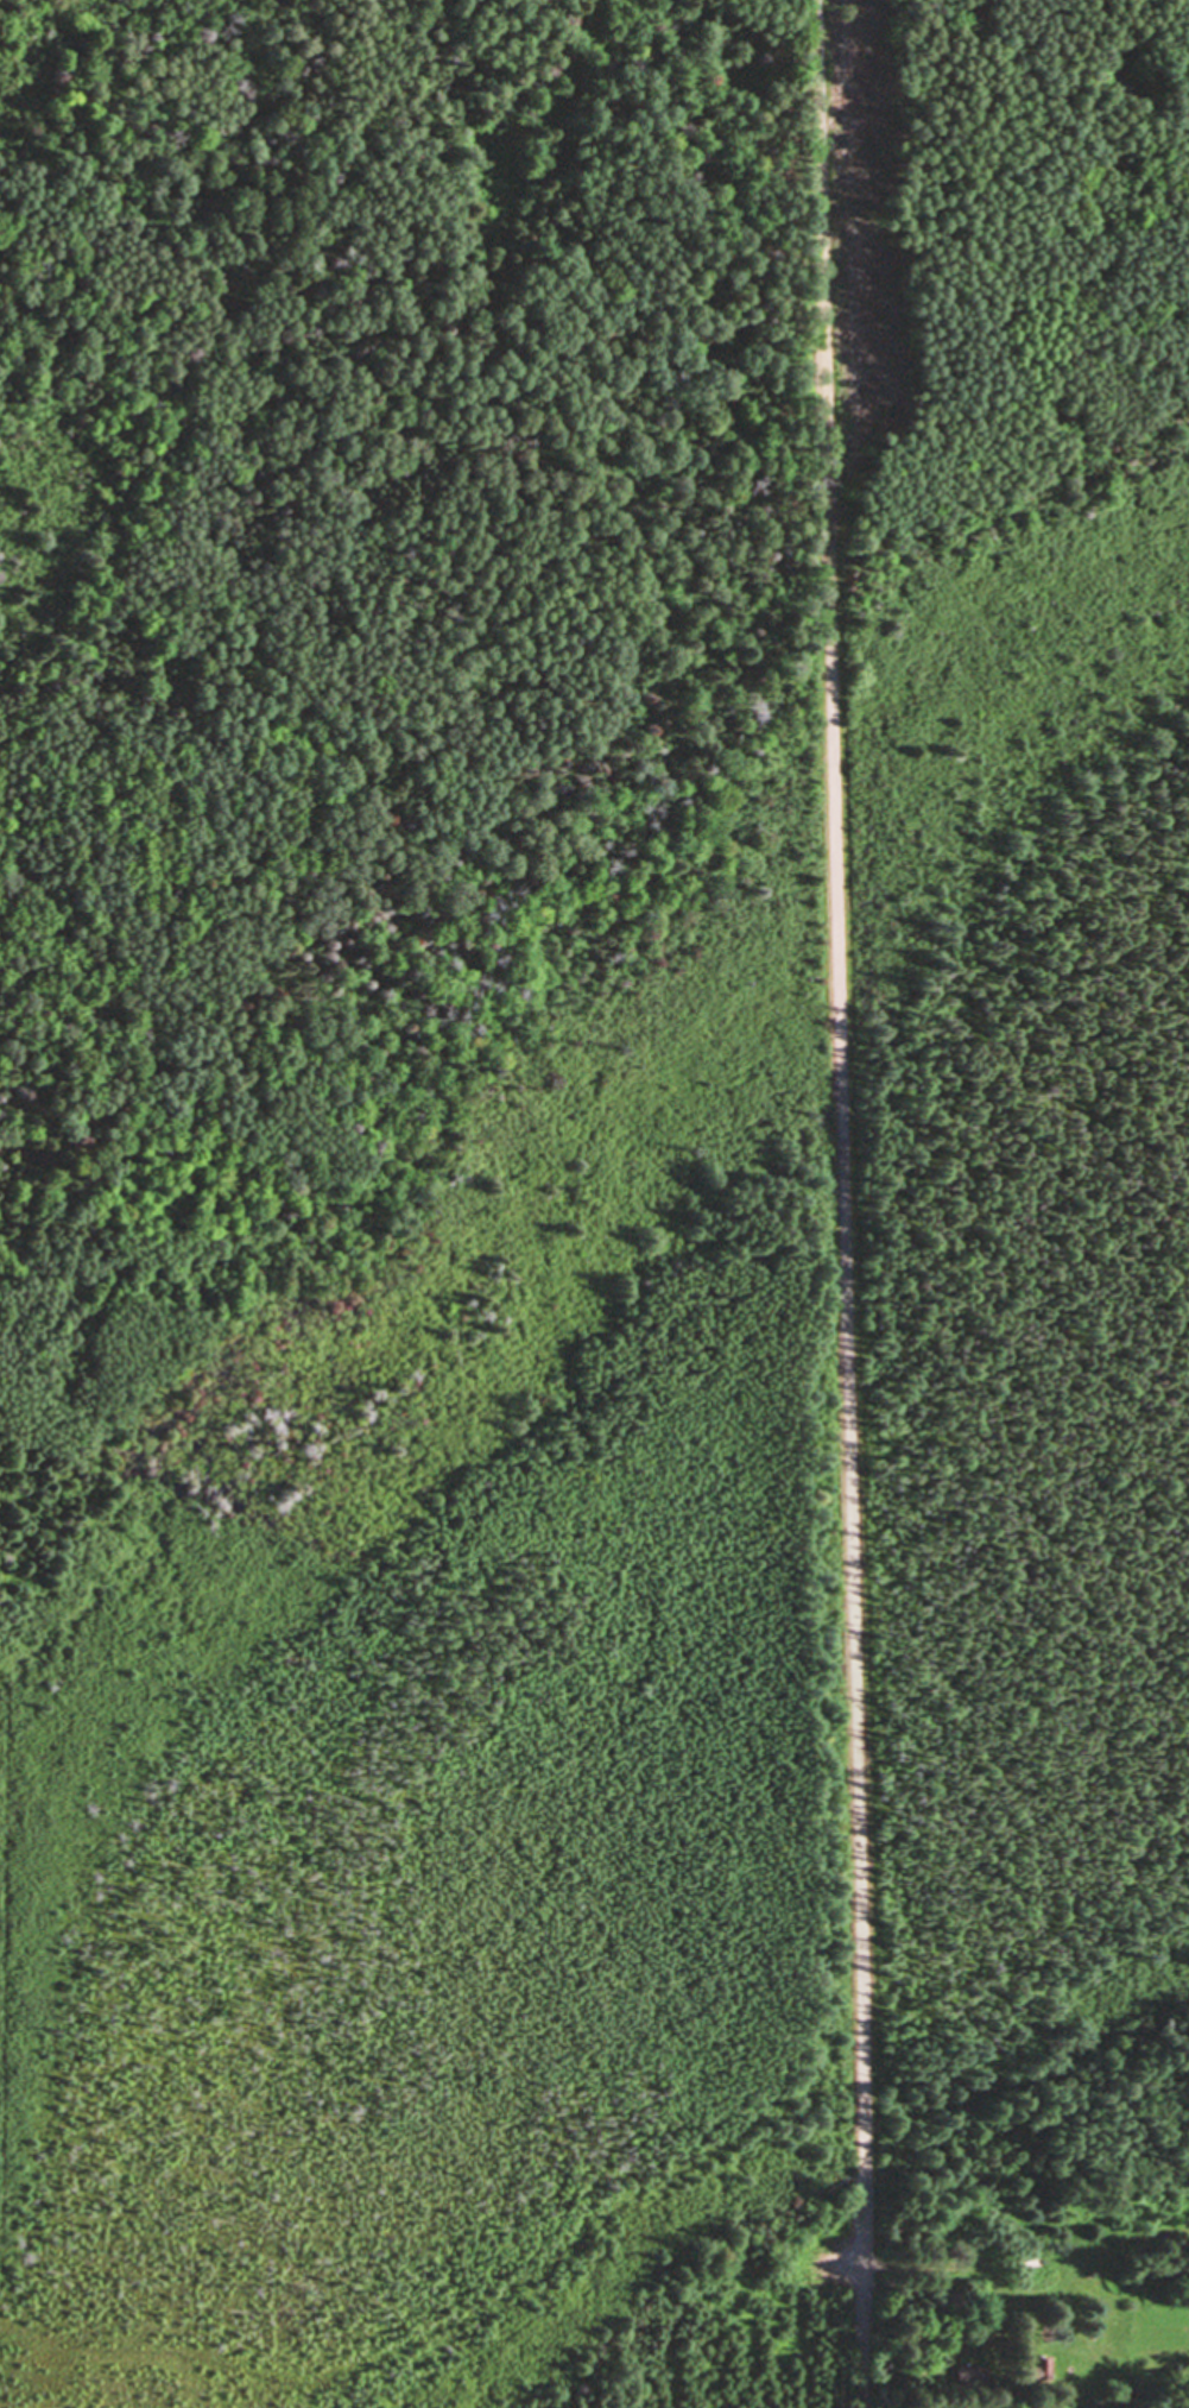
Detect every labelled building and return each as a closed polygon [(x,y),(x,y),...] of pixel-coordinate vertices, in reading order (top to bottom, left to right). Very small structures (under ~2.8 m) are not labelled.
[(1054,2352),(1029,2350),(1027,2379),(1052,2381),(1054,2352)]
